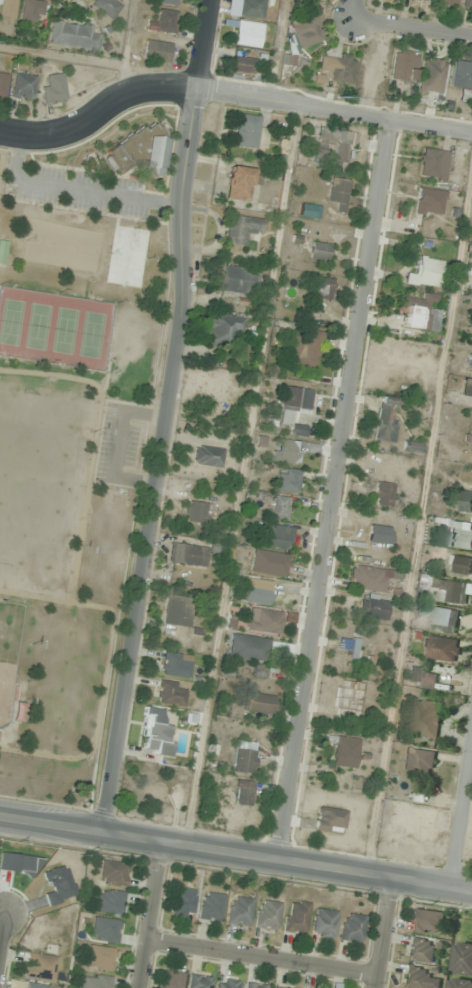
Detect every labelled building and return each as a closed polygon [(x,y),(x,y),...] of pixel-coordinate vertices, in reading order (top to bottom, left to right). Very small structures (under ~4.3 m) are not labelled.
[(14,19),(14,0),(0,0),(0,19),(14,19)] [(39,0),(22,0),(19,20),(40,23),(43,0),(39,0)] [(123,0),(94,0),(90,6),(110,20),(123,0)] [(237,15),(261,20),(265,0),(240,0),(237,15)] [(175,12),(158,10),(156,22),(147,21),(146,31),(173,34),(175,12)] [(323,40),(314,16),(288,25),(298,49),(323,40)] [(47,44),(98,52),(100,35),(91,33),(92,27),(51,20),(47,44)] [(258,48),(262,25),(236,20),(232,44),(258,48)] [(170,43),(145,41),(143,60),(168,63),(170,43)] [(412,83),(417,54),(394,50),(389,79),(412,83)] [(331,73),(329,81),(350,84),(355,57),(334,54),(334,58),(320,55),(318,70),(331,73)] [(253,73),(253,58),(229,58),(229,73),(253,73)] [(417,90),(437,94),(443,62),(423,58),(417,90)] [(470,91),(471,79),(471,64),(451,60),(446,87),(470,91)] [(33,100),(35,75),(13,73),(10,97),(33,100)] [(47,86),(41,86),(43,103),(66,102),(63,74),(47,75),(47,86)] [(231,145),(262,150),(265,130),(258,128),(259,117),(237,113),(231,145)] [(355,146),(357,133),(317,127),(315,143),(324,145),(322,161),(343,165),(346,145),(355,146)] [(166,136),(160,136),(160,138),(110,133),(106,165),(142,169),(142,175),(162,178),(166,136)] [(419,175),(444,179),(448,152),(423,149),(419,175)] [(257,188),(259,170),(228,166),(225,199),(247,202),(249,187),(257,188)] [(336,211),(343,212),(349,181),(331,177),(327,201),(337,203),(336,211)] [(445,192),(419,187),(414,213),(440,218),(445,192)] [(298,218),(318,220),(319,206),(299,204),(298,218)] [(223,244),(245,249),(248,235),(259,238),(262,221),(230,214),(223,244)] [(329,244),(311,242),(309,259),(328,261),(329,244)] [(437,287),(442,261),(418,257),(414,284),(437,287)] [(254,270),(223,266),(220,291),(251,295),(254,270)] [(330,300),(332,279),(307,277),(305,298),(330,300)] [(435,330),(435,294),(421,294),(421,299),(401,299),(401,330),(435,330)] [(232,348),(234,333),(241,334),(244,318),(207,313),(204,332),(210,333),(209,345),(232,348)] [(314,372),(323,336),(291,328),(282,364),(314,372)] [(459,381),(458,401),(471,402),(471,382),(459,381)] [(311,391),(284,386),(278,424),(293,427),(296,409),(308,410),(311,391)] [(392,443),(396,399),(379,397),(374,441),(392,443)] [(466,423),(463,450),(471,451),(471,423),(466,423)] [(402,452),(420,453),(420,444),(403,443),(402,452)] [(220,467),(222,449),(193,446),(192,465),(220,467)] [(296,494),(299,471),(278,468),(274,491),(296,494)] [(373,499),(391,500),(393,477),(375,475),(373,499)] [(456,490),(456,512),(471,512),(471,490),(456,490)] [(288,519),(287,497),(268,498),(269,520),(288,519)] [(209,507),(188,500),(182,519),(203,526),(209,507)] [(439,519),(438,528),(444,529),(442,545),(471,549),(471,524),(439,519)] [(292,529),(269,525),(265,547),(288,551),(292,529)] [(367,542),(390,545),(392,527),(369,525),(367,542)] [(206,548),(170,544),(167,564),(204,569),(206,548)] [(250,568),(267,571),(269,553),(252,551),(250,568)] [(452,555),(450,573),(471,575),(471,560),(471,557),(452,555)] [(348,588),(383,592),(385,579),(397,581),(398,571),(351,566),(348,588)] [(468,582),(428,578),(427,587),(438,588),(436,601),(466,604),(468,582)] [(271,582),(244,580),(243,603),(269,605),(271,582)] [(360,595),(357,616),(384,621),(388,600),(360,595)] [(187,629),(192,600),(167,596),(161,624),(187,629)] [(456,633),(460,611),(432,607),(428,628),(456,633)] [(277,636),(281,614),(250,608),(246,630),(277,636)] [(421,657),(458,663),(461,640),(424,635),(421,657)] [(267,655),(290,658),(292,643),(230,636),(228,658),(266,663),(267,655)] [(336,651),(348,653),(346,664),(355,666),(359,640),(338,637),(336,651)] [(189,678),(190,655),(162,653),(161,676),(189,678)] [(438,672),(409,667),(406,684),(436,689),(438,672)] [(177,689),(177,682),(157,681),(156,704),(183,705),(184,689),(177,689)] [(241,710),(271,715),(274,697),(244,692),(241,710)] [(443,704),(416,699),(410,733),(437,738),(443,704)] [(145,707),(139,746),(151,748),(150,755),(169,758),(174,728),(162,726),(164,710),(145,707)] [(332,766),(354,769),(357,740),(334,737),(332,766)] [(255,743),(235,742),(234,773),(254,773),(255,743)] [(414,756),(406,754),(401,767),(430,777),(437,755),(417,748),(414,756)] [(252,805),(252,782),(235,782),(235,805),(252,805)] [(143,798),(161,802),(164,786),(146,783),(143,798)] [(315,831),(343,833),(345,810),(316,808),(315,831)] [(128,865),(102,861),(98,883),(125,887),(128,865)] [(195,890),(173,887),(170,917),(192,920),(195,890)] [(120,916),(124,893),(98,889),(94,911),(120,916)] [(200,921),(222,921),(222,894),(200,893),(200,921)] [(251,899),(229,897),(227,925),(250,926),(251,899)] [(254,928),(276,931),(280,904),(258,901),(254,928)] [(283,932),(304,935),(309,904),(288,901),(283,932)] [(312,937),(334,938),(335,911),(313,909),(312,937)] [(411,932),(443,934),(444,911),(412,910),(411,932)] [(338,940),(360,944),(365,917),(343,913),(338,940)] [(117,943),(119,920),(92,918),(90,940),(117,943)] [(443,951),(444,942),(410,937),(406,959),(435,963),(437,950),(443,951)] [(457,942),(453,973),(471,975),(471,944),(457,942)] [(111,973),(116,950),(89,945),(85,968),(111,973)] [(56,956),(25,954),(24,979),(55,981),(56,956)] [(431,977),(432,970),(406,965),(402,986),(411,987),(440,987),(441,979),(431,977)] [(159,972),(159,987),(180,987),(180,972),(159,972)] [(447,984),(450,987),(471,987),(471,982),(464,972),(447,984)] [(211,977),(189,975),(187,987),(209,987),(211,977)] [(109,976),(79,976),(79,987),(109,987),(109,976)] [(238,981),(217,979),(216,987),(238,987),(238,981)]
